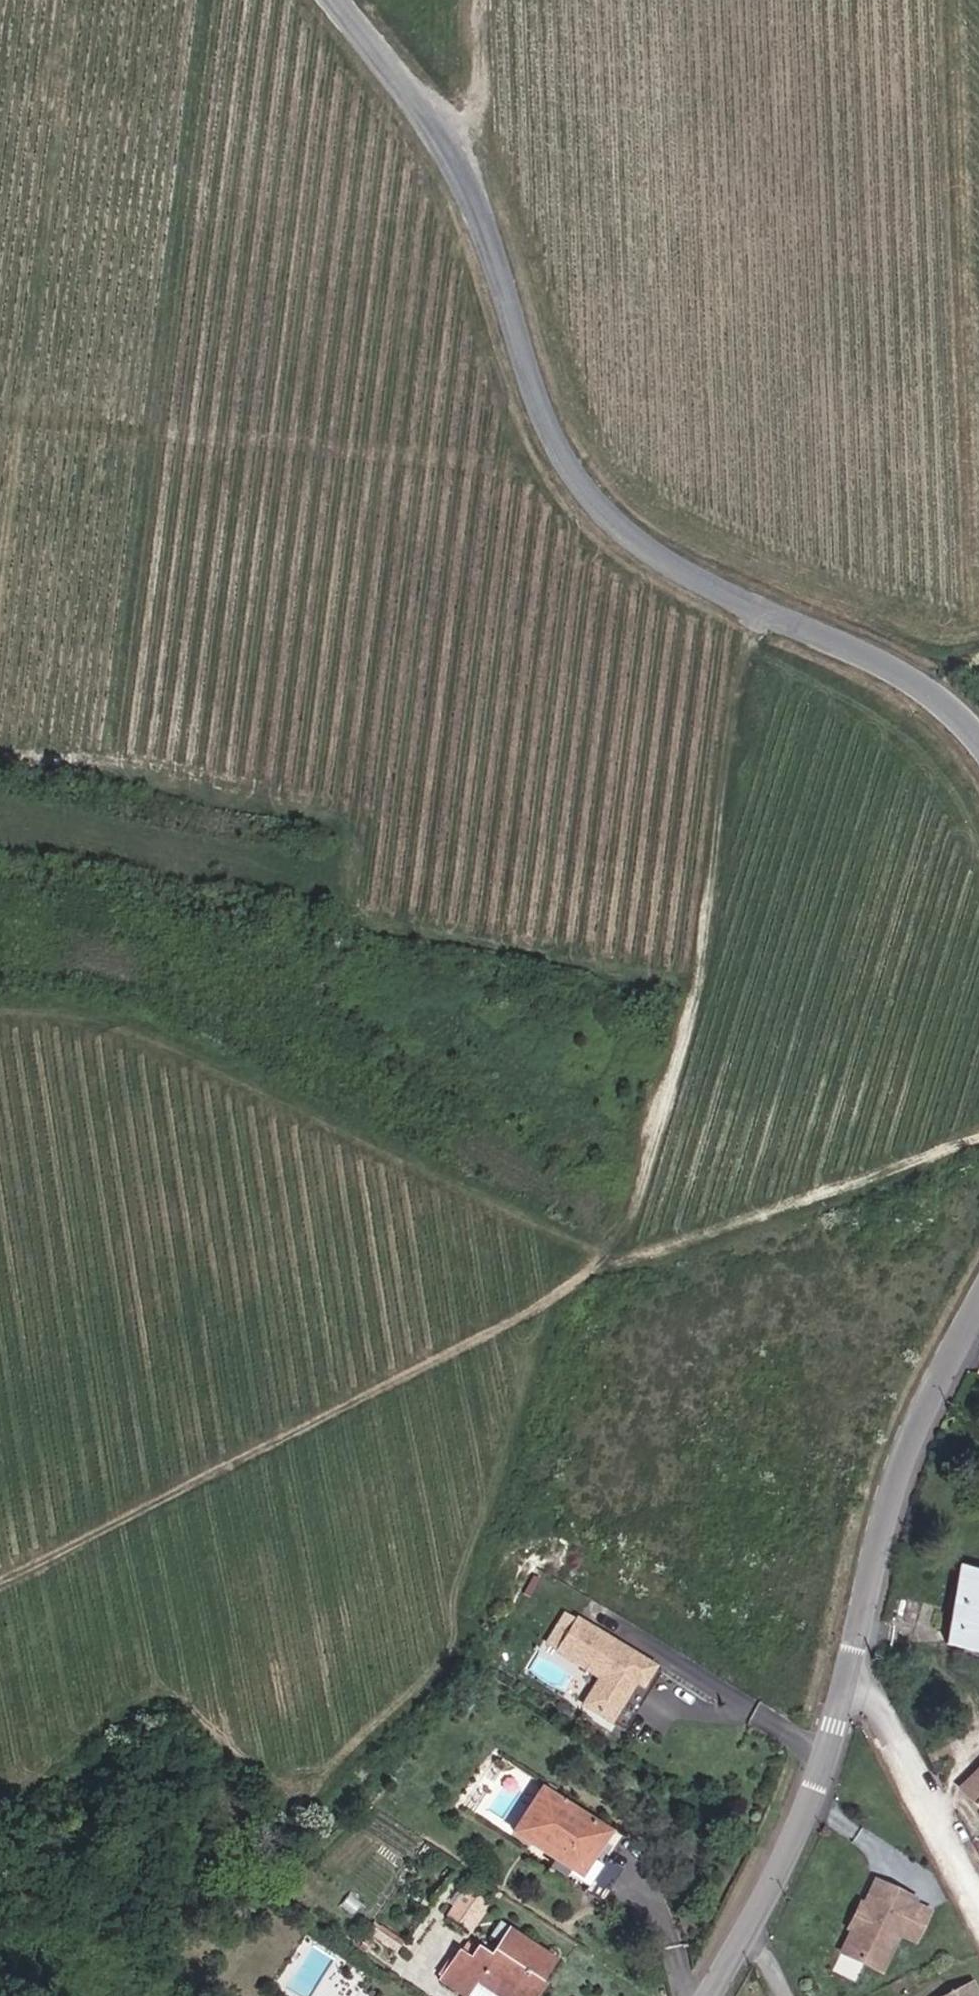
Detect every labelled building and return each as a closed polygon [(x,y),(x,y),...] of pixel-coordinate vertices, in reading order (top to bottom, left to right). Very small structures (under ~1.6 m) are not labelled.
[(978,1653),(978,1566),(948,1557),(925,1637),(978,1653)] [(649,1706),(661,1688),(587,1640),(567,1671),(609,1698),(592,1725),(617,1741),(642,1701),(649,1706)] [(978,1805),(978,1775),(964,1791),(978,1805)] [(578,1876),(597,1847),(532,1803),(504,1846),(561,1885),(557,1892),(573,1901),(587,1881),(578,1876)] [(871,1973),(887,1935),(903,1941),(914,1911),(899,1905),(900,1900),(860,1884),(853,1903),(840,1934),(831,1958),(871,1973)] [(462,1890),(452,1919),(479,1928),(489,1899),(462,1890)] [(542,1989),(557,1965),(515,1937),(497,1964),(481,1954),(472,1966),(461,1960),(446,1982),(466,1995),(475,1995),(482,1988),(494,1995),(531,1995),(538,1986),(542,1989)] [(531,1995),(537,1995),(542,1989),(538,1986),(531,1995)] [(967,1986),(949,1995),(972,1995),(967,1986)]
